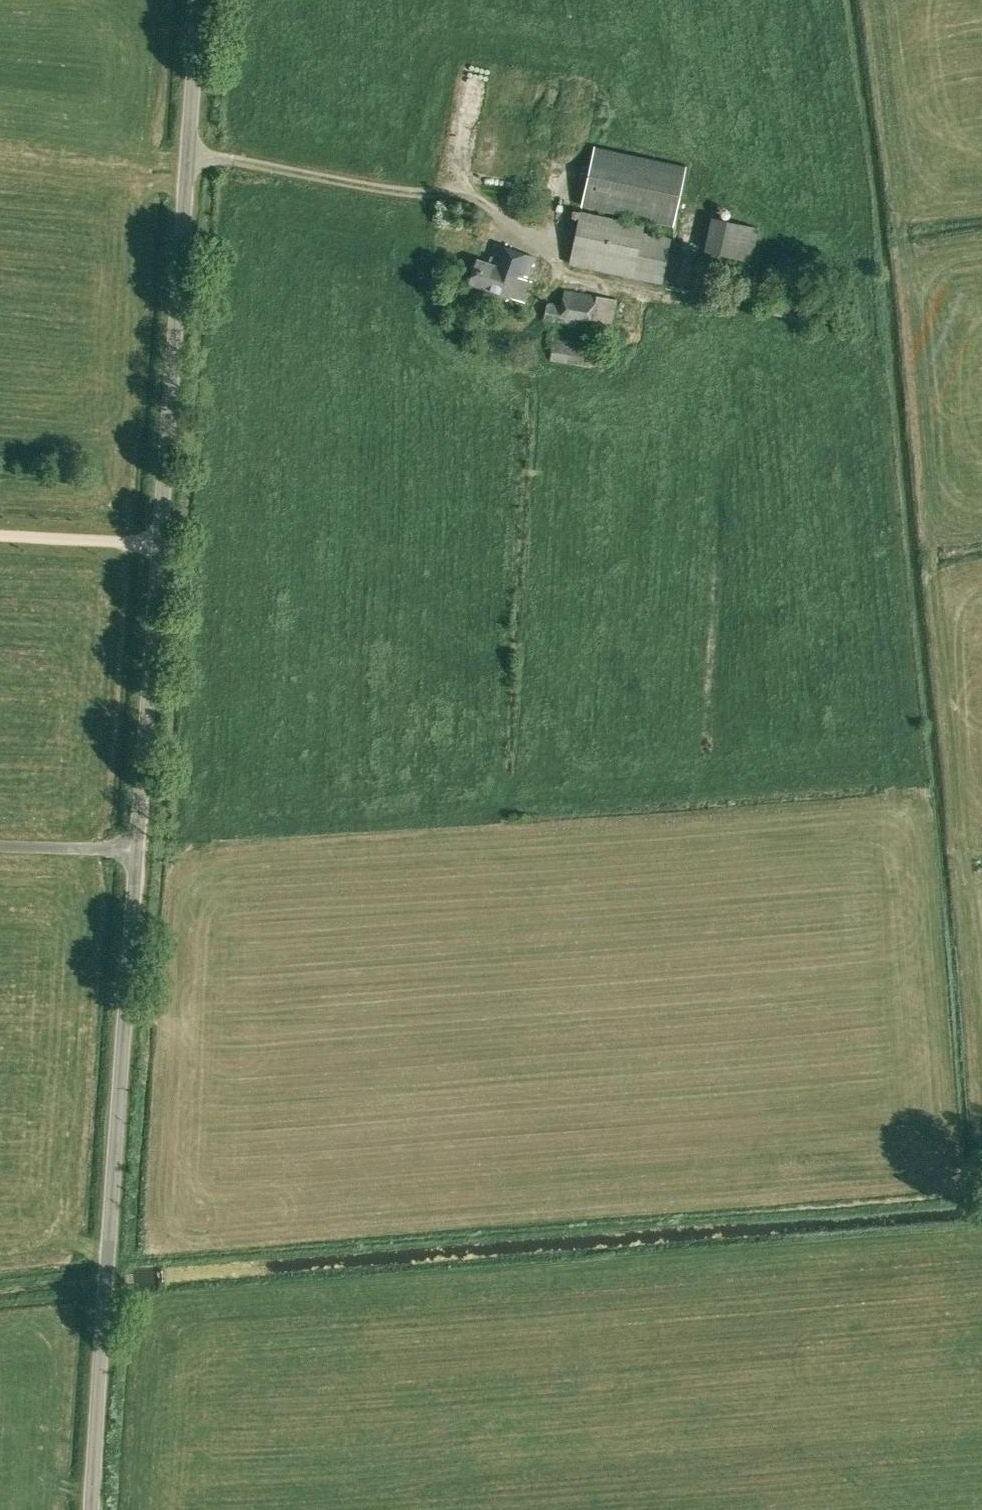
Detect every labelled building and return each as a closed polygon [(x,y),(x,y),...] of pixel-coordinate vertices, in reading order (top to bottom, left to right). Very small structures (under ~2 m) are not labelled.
[(674,225),(686,167),(593,147),(581,205),(674,225)] [(569,263),(661,283),(671,238),(643,232),(645,223),(579,211),(569,263)] [(757,228),(711,217),(704,249),(751,259),(757,228)] [(469,282),(524,301),(531,281),(526,279),(534,258),(494,244),(487,261),(477,258),(469,282)] [(542,321),(610,334),(616,300),(597,296),(597,295),(564,288),(560,305),(547,302),(542,321)] [(549,360),(592,367),(598,344),(554,337),(549,360)]
